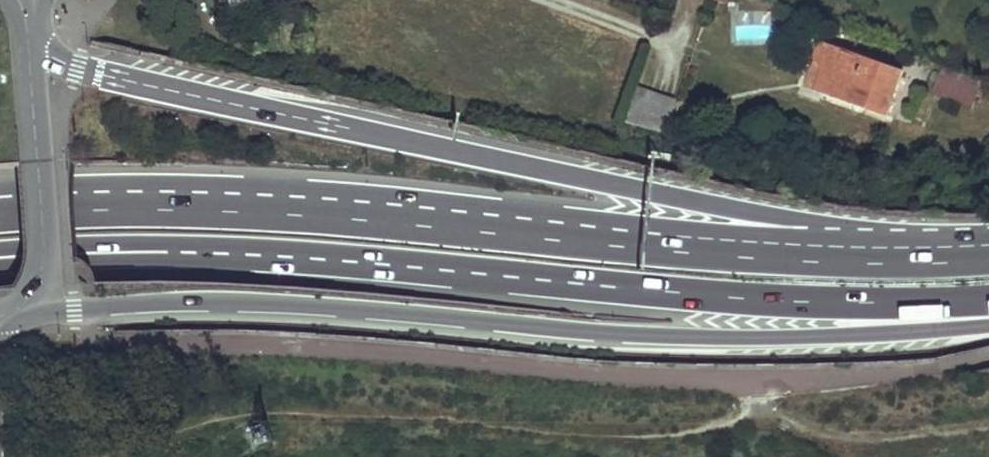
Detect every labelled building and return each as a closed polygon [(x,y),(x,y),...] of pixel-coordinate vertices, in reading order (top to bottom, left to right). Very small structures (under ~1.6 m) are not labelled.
[(816,90),(886,116),(902,69),(820,41),(813,61),(823,65),(816,90)] [(823,65),(813,61),(805,86),(816,90),(823,65)] [(983,82),(944,67),(941,74),(980,90),(983,82)] [(980,90),(941,74),(933,95),(972,109),(980,90)] [(652,92),(636,86),(627,112),(644,118),(652,92)] [(675,99),(652,92),(644,118),(656,122),(663,103),(672,106),(675,99)] [(672,106),(663,103),(656,122),(665,126),(672,106)] [(662,133),(665,126),(656,122),(644,118),(627,112),(624,121),(662,133)]
